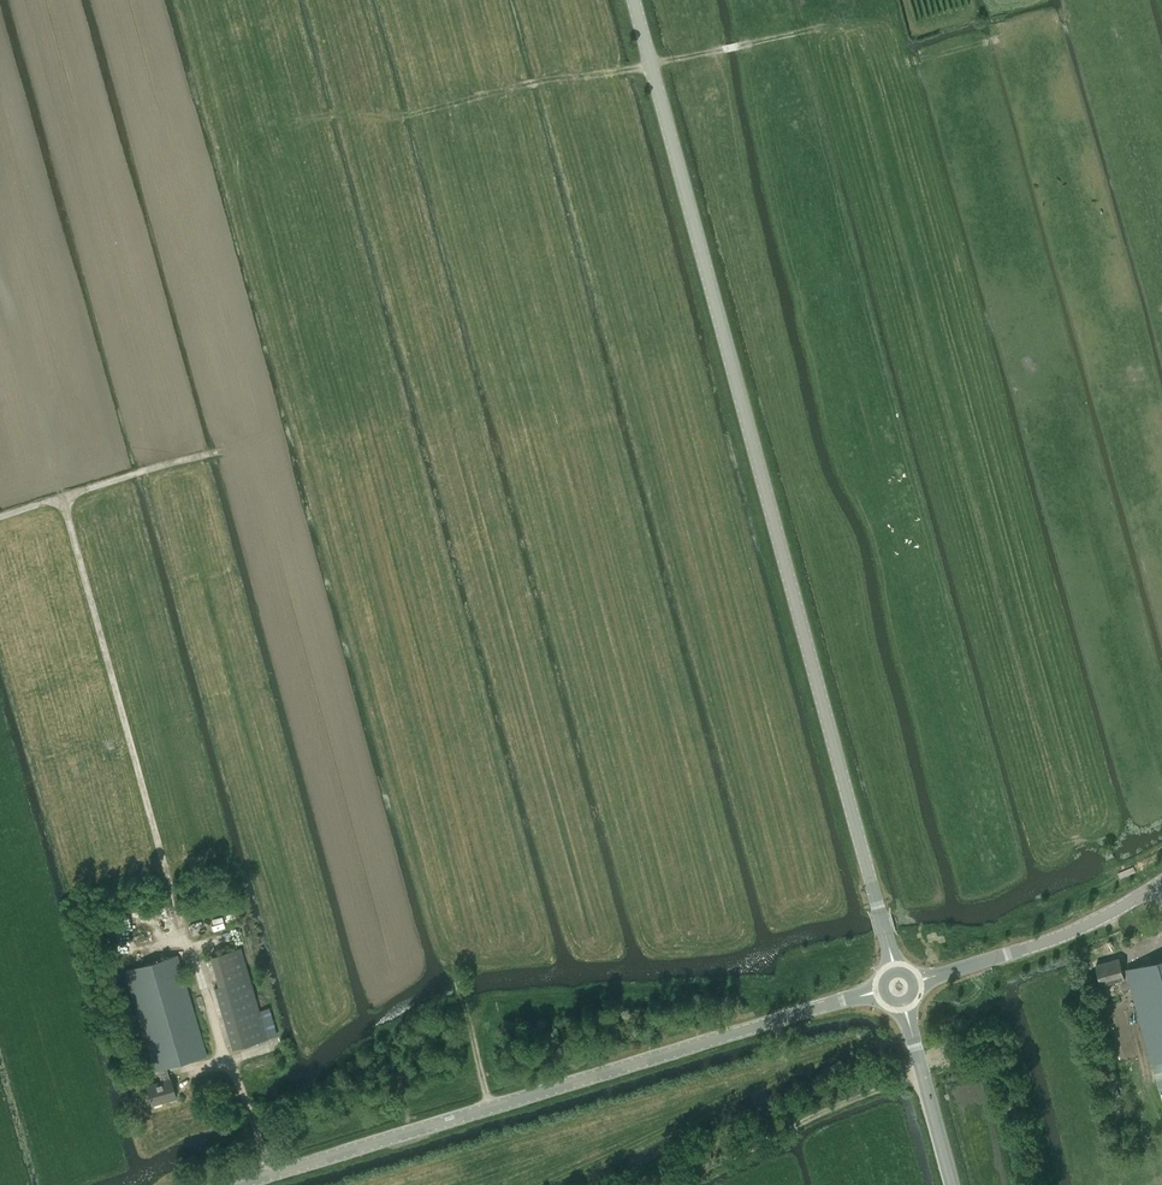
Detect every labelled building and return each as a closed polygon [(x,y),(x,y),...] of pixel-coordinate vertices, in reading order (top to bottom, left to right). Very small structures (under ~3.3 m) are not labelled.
[(215,987),(232,1048),(266,1038),(240,947),(212,956),(220,985),(215,987)] [(125,969),(155,1071),(158,1070),(167,1067),(206,1056),(177,954),(125,969)] [(1120,957),(1097,964),(1096,964),(1102,984),(1120,979),(1125,977),(1123,970),(1120,957)] [(1127,969),(1132,987),(1152,1062),(1153,1062),(1154,1062),(1161,1059),(1161,959),(1127,969)] [(171,1078),(170,1079),(161,1081),(147,1085),(152,1104),(176,1097),(171,1078)] [(400,1082),(395,1084),(398,1092),(403,1090),(400,1082)]
